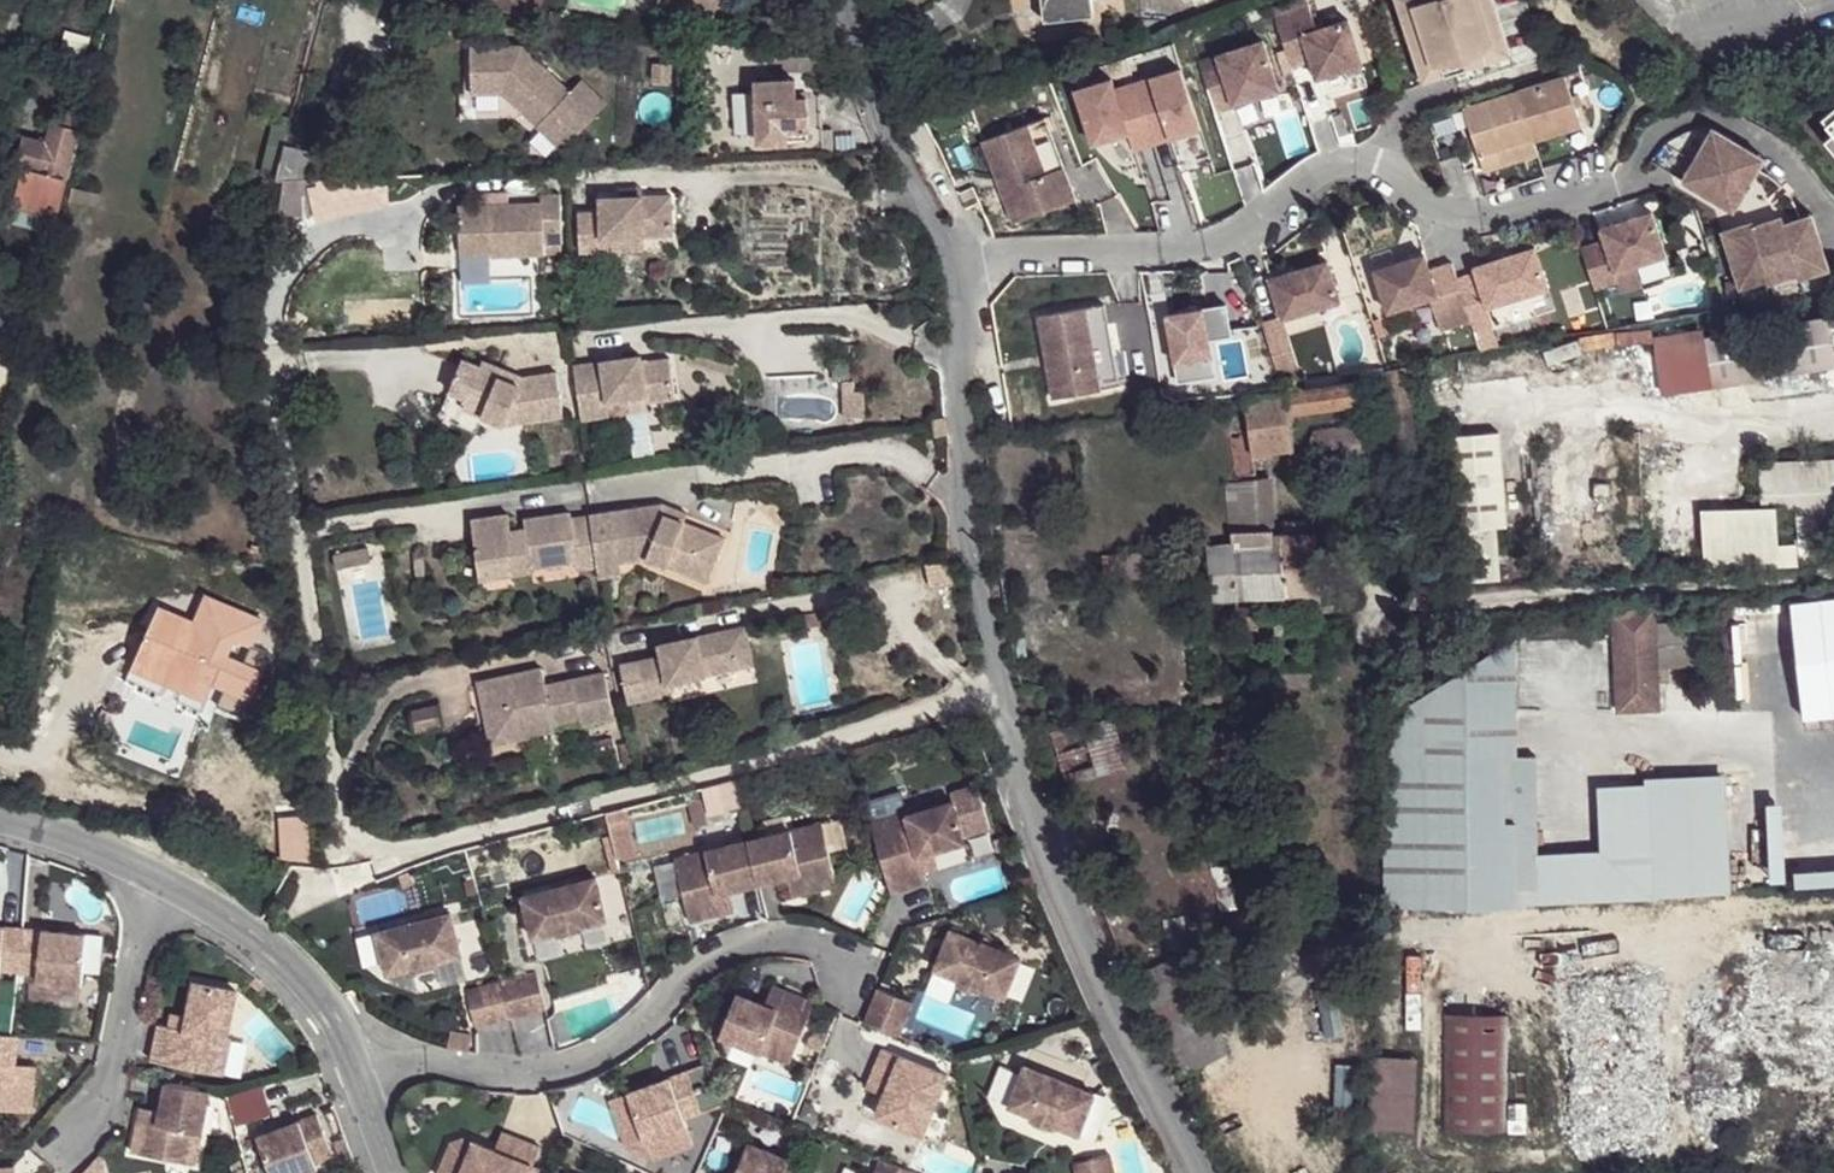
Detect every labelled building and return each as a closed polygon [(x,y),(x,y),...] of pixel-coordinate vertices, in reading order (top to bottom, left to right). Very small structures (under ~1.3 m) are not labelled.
[(531,12),(546,14),(548,0),(533,0),(531,12)] [(710,14),(714,0),(664,0),(663,2),(710,14)] [(1047,24),(1092,18),(1090,0),(1045,0),(1047,24)] [(1273,8),(1292,68),(1311,62),(1317,81),(1363,65),(1343,0),(1298,0),(1273,8)] [(1425,92),(1515,63),(1494,0),(1396,0),(1425,92)] [(62,53),(84,56),(89,19),(67,16),(62,53)] [(1263,41),(1198,62),(1215,113),(1234,107),(1233,105),(1279,90),(1263,41)] [(470,51),(472,98),(504,97),(564,154),(595,121),(570,96),(522,50),(470,51)] [(1202,133),(1181,69),(1133,84),(1154,148),(1202,133)] [(1592,106),(1582,69),(1567,73),(1579,110),(1592,106)] [(1533,136),(1582,121),(1579,110),(1567,73),(1465,105),(1482,162),(1506,155),(1504,148),(1533,140),(1533,136)] [(809,132),(808,102),(795,102),(793,82),(756,84),(759,146),(787,144),(787,133),(809,132)] [(1154,148),(1133,84),(1115,90),(1113,83),(1077,95),(1094,148),(1128,137),(1134,155),(1154,148)] [(581,85),(570,96),(595,121),(606,109),(581,85)] [(823,132),(822,100),(808,102),(809,132),(823,132)] [(56,130),(53,129),(49,146),(27,140),(18,167),(25,170),(15,200),(56,211),(78,135),(75,134),(81,111),(63,106),(56,130)] [(1822,120),(1833,134),(1833,110),(1822,120)] [(981,141),(1012,223),(1077,199),(1047,123),(1031,130),(1029,123),(981,141)] [(809,142),(809,132),(787,133),(787,144),(809,142)] [(1712,132),(1682,183),(1732,213),(1763,162),(1712,132)] [(1825,142),(1833,153),(1833,134),(1825,142)] [(1484,171),(1539,155),(1533,140),(1504,148),(1506,155),(1482,162),(1484,171)] [(318,165),(283,157),(274,193),(282,193),(314,190),(318,165)] [(643,183),(621,184),(622,196),(642,195),(643,183)] [(314,190),(282,193),(277,225),(309,229),(314,190)] [(580,213),(581,249),(601,249),(600,236),(645,235),(674,234),(673,195),(642,195),(622,196),(600,196),(600,212),(580,213)] [(15,200),(10,219),(51,230),(56,211),(15,200)] [(475,200),(476,214),(498,213),(497,200),(475,200)] [(457,214),(459,262),(492,260),(493,264),(544,262),(543,251),(555,251),(552,203),(538,203),(539,211),(498,213),(476,214),(457,214)] [(1604,240),(1581,247),(1595,290),(1618,283),(1614,272),(1631,266),(1666,255),(1652,211),(1600,228),(1604,240)] [(1811,214),(1800,218),(1817,274),(1829,270),(1811,214)] [(1750,222),(1721,232),(1739,288),(1769,279),(1770,282),(1799,273),(1801,280),(1817,274),(1800,218),(1783,223),(1781,217),(1752,226),(1750,222)] [(601,249),(645,248),(645,235),(600,236),(601,249)] [(1475,272),(1457,278),(1469,314),(1475,333),(1491,328),(1485,307),(1547,287),(1534,247),(1473,267),(1475,272)] [(1457,278),(1452,262),(1429,270),(1422,248),(1372,265),(1385,306),(1427,293),(1438,325),(1469,314),(1457,278)] [(263,253),(261,268),(274,270),(277,254),(263,253)] [(1281,317),(1261,323),(1281,384),(1301,381),(1281,318),(1338,300),(1326,260),(1268,278),(1281,317)] [(1618,283),(1595,290),(1598,302),(1638,289),(1631,266),(1614,272),(1618,283)] [(1037,317),(1052,399),(1101,390),(1100,382),(1118,379),(1104,304),(1037,317)] [(1164,315),(1175,383),(1214,376),(1208,339),(1229,336),(1224,305),(1164,315)] [(1704,326),(1653,335),(1663,392),(1833,364),(1826,317),(1706,338),(1704,326)] [(627,364),(640,362),(640,355),(627,356),(627,364)] [(571,364),(578,418),(610,414),(607,399),(623,396),(645,393),(646,401),(673,398),(667,358),(640,362),(627,364),(627,356),(571,364)] [(461,358),(448,390),(466,398),(485,406),(480,414),(503,424),(561,415),(554,373),(522,376),(519,383),(496,375),(500,367),(481,360),(479,365),(461,358)] [(519,383),(522,376),(500,367),(496,375),(519,383)] [(1356,404),(1353,382),(1287,391),(1291,414),(1356,404)] [(1287,391),(1246,399),(1247,412),(1254,450),(1295,445),(1291,414),(1287,391)] [(625,411),(647,409),(646,401),(645,393),(623,396),(625,411)] [(485,406),(466,398),(462,407),(480,414),(485,406)] [(1254,450),(1247,412),(1228,414),(1237,475),(1256,472),(1254,450)] [(931,417),(932,432),(947,430),(945,415),(931,417)] [(1358,423),(1313,430),(1310,434),(1311,448),(1360,440),(1358,423)] [(1506,525),(1500,428),(1453,431),(1462,579),(1500,576),(1496,525),(1506,525)] [(1360,440),(1311,448),(1308,453),(1311,470),(1364,461),(1360,440)] [(1797,546),(1778,546),(1777,511),(1799,510),(1800,536),(1811,535),(1812,552),(1833,551),(1833,460),(1760,464),(1762,510),(1741,511),(1743,548),(1760,548),(1761,565),(1797,563),(1797,546)] [(1268,478),(1227,483),(1232,530),(1234,530),(1271,527),(1268,478)] [(471,519),(477,567),(510,562),(512,576),(532,573),(531,568),(576,562),(577,571),(597,568),(599,578),(622,574),(620,562),(646,559),(687,575),(695,554),(715,563),(724,539),(684,523),(664,515),(667,506),(661,505),(590,515),(590,516),(571,519),(571,512),(524,519),(526,529),(527,538),(507,541),(506,532),(511,531),(509,514),(471,519)] [(664,515),(684,523),(687,514),(667,506),(664,515)] [(1283,533),(1283,535),(1315,533),(1315,520),(1283,522),(1283,533)] [(1271,534),(1271,527),(1234,530),(1235,542),(1211,545),(1215,596),(1238,594),(1283,592),(1319,590),(1315,533),(1283,535),(1283,533),(1271,534)] [(506,532),(507,541),(527,538),(526,529),(511,531),(506,532)] [(695,554),(687,575),(707,583),(715,563),(695,554)] [(510,562),(477,567),(479,580),(512,576),(510,562)] [(1319,590),(1283,592),(1284,608),(1319,607),(1319,590)] [(1257,604),(1238,607),(1239,628),(1259,627),(1257,604)] [(818,608),(821,621),(832,618),(829,605),(818,608)] [(158,607),(135,662),(172,679),(178,667),(213,682),(233,639),(158,607)] [(1651,608),(1609,610),(1614,712),(1656,710),(1651,608)] [(1663,624),(1666,662),(1708,658),(1705,621),(1663,624)] [(618,665),(626,699),(666,691),(664,682),(751,663),(744,625),(697,635),(699,642),(683,643),(681,638),(656,643),(659,656),(618,665)] [(1513,714),(1512,636),(1407,704),(1381,762),(1382,906),(1511,904),(1510,821),(1499,822),(1498,755),(1513,755),(1513,714)] [(172,679),(135,662),(132,668),(205,701),(213,682),(178,667),(172,679)] [(522,727),(524,734),(551,728),(549,718),(576,712),(578,722),(610,716),(601,673),(568,679),(570,689),(544,695),(542,685),(539,671),(477,685),(481,703),(491,702),(497,732),(522,727)] [(542,685),(544,695),(570,689),(568,679),(542,685)] [(481,703),(488,741),(524,734),(522,727),(497,732),(491,702),(481,703)] [(438,705),(412,710),(416,731),(442,727),(438,705)] [(1085,720),(1050,729),(1065,783),(1099,775),(1128,766),(1113,715),(1085,724),(1085,720)] [(612,737),(591,742),(593,751),(614,747),(612,737)] [(629,743),(619,745),(624,767),(633,765),(629,743)] [(1510,821),(1511,904),(1647,901),(1644,782),(1595,784),(1596,851),(1533,851),(1533,754),(1513,755),(1498,755),(1499,822),(1510,821)] [(1702,781),(1704,900),(1725,899),(1723,780),(1702,781)] [(1702,781),(1644,782),(1647,901),(1704,900),(1702,781)] [(908,816),(872,827),(893,897),(929,887),(926,876),(921,861),(934,857),(967,847),(954,806),(909,820),(908,816)] [(821,829),(679,864),(697,938),(726,931),(721,910),(733,907),(763,899),(793,892),(805,889),(810,910),(839,903),(821,829)] [(1004,837),(993,841),(997,852),(1008,849),(1004,837)] [(934,857),(921,861),(926,876),(938,872),(934,857)] [(598,883),(525,901),(535,942),(561,936),(562,939),(584,934),(583,930),(608,924),(598,883)] [(805,889),(793,892),(798,914),(810,910),(805,889)] [(733,907),(721,910),(726,931),(738,928),(733,907)] [(1209,941),(1202,910),(1162,919),(1167,949),(1209,941)] [(452,919),(379,938),(389,978),(415,972),(415,975),(437,970),(437,966),(461,960),(452,919)] [(20,976),(24,935),(0,932),(0,989),(1,975),(20,976)] [(1019,961),(950,932),(934,971),(958,981),(957,985),(978,994),(979,990),(1003,1000),(1019,961)] [(37,986),(82,990),(87,940),(24,935),(20,976),(39,978),(37,986)] [(1816,1001),(1833,997),(1833,954),(1806,961),(1816,1001)] [(538,979),(503,989),(513,1030),(548,1021),(538,979)] [(238,996),(195,988),(189,1021),(187,1034),(171,1031),(160,1029),(153,1066),(225,1080),(232,1043),(228,1043),(238,996)] [(503,989),(468,997),(478,1038),(513,1030),(503,989)] [(776,989),(769,1008),(780,1013),(788,994),(776,989)] [(880,993),(867,1026),(906,1041),(919,1008),(880,993)] [(780,1013),(769,1008),(740,996),(724,1037),(792,1065),(816,1005),(800,999),(788,994),(780,1013)] [(1388,1054),(1418,1053),(1416,994),(1386,995),(1388,1054)] [(1507,1016),(1444,1016),(1442,1132),(1504,1130),(1507,1016)] [(173,1018),(171,1031),(187,1034),(189,1021),(173,1018)] [(0,1039),(0,1114),(38,1118),(41,1086),(20,1083),(21,1071),(24,1040),(14,1039),(0,1039)] [(951,1079),(886,1053),(874,1085),(892,1092),(889,1100),(881,1119),(927,1138),(951,1079)] [(1372,1127),(1428,1131),(1429,1054),(1418,1053),(1388,1054),(1374,1055),(1372,1127)] [(999,1065),(987,1097),(1004,1103),(1016,1072),(999,1065)] [(1095,1094),(1024,1068),(1009,1107),(1034,1117),(1033,1120),(1055,1128),(1056,1125),(1080,1134),(1095,1094)] [(21,1071),(20,1083),(41,1086),(42,1073),(21,1071)] [(689,1074),(629,1095),(646,1143),(687,1128),(685,1120),(703,1114),(689,1074)] [(874,1085),(871,1092),(889,1100),(892,1092),(874,1085)] [(210,1096),(167,1087),(161,1117),(159,1129),(139,1125),(133,1156),(196,1168),(210,1096)] [(256,1138),(274,1172),(300,1172),(319,1164),(315,1157),(332,1148),(313,1110),(256,1138)] [(142,1113),(139,1125),(159,1129),(161,1117),(142,1113)] [(504,1134),(496,1152),(503,1155),(511,1137),(504,1134)] [(535,1168),(542,1150),(511,1137),(503,1155),(496,1152),(461,1138),(451,1139),(437,1172),(533,1172),(535,1168)] [(787,1169),(791,1161),(749,1144),(738,1172),(797,1172),(787,1169)] [(1073,1172),(1117,1172),(1113,1157),(1072,1167),(1073,1172)] [(883,1162),(878,1172),(910,1172),(883,1162)]
